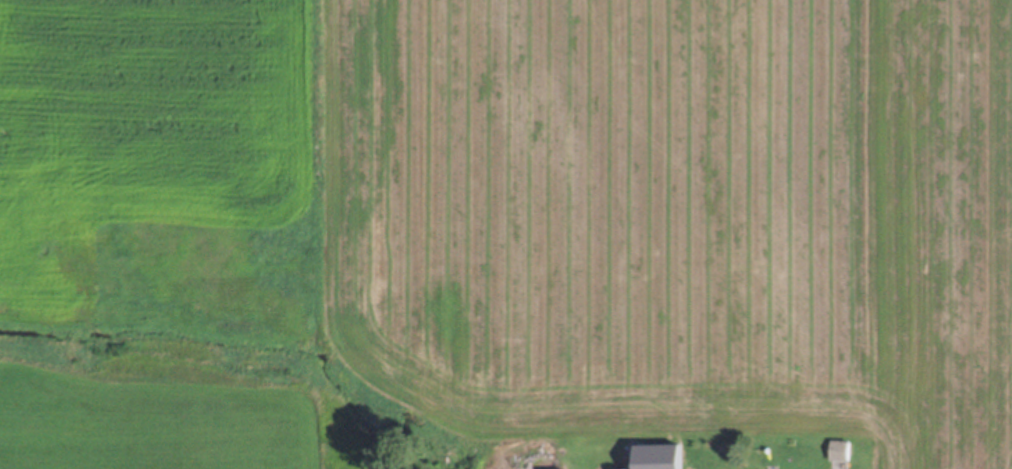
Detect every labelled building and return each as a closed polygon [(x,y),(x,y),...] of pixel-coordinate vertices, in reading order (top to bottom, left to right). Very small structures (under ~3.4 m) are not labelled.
[(832,460),(850,460),(850,443),(832,443),(832,460)] [(639,448),(639,468),(688,468),(687,447),(639,448)]
